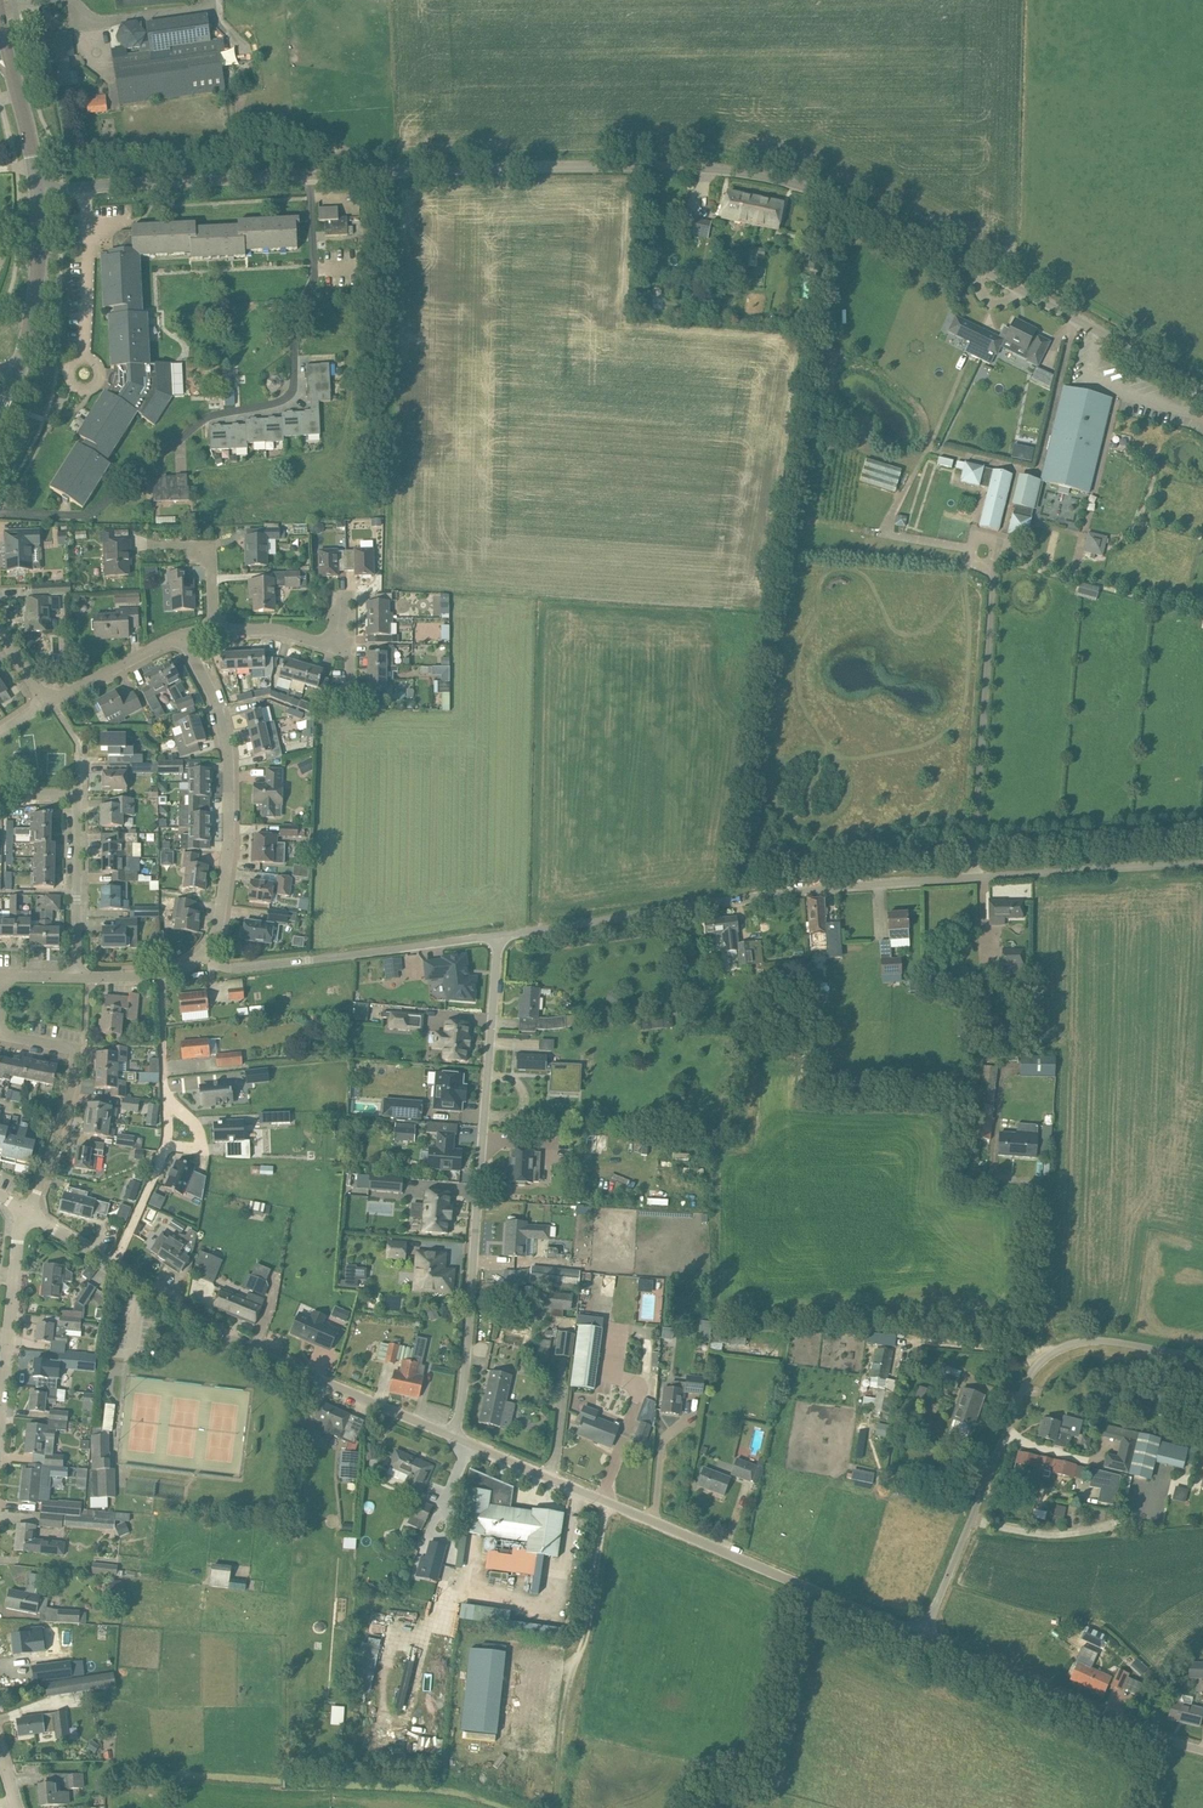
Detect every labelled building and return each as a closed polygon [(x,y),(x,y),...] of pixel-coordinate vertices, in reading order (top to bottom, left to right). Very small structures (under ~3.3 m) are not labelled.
[(211,41),(207,15),(146,24),(148,43),(143,43),(141,48),(142,52),(150,51),(150,52),(114,58),(120,105),(225,91),(218,40),(211,41)] [(146,34),(137,22),(123,24),(117,38),(126,49),(140,47),(146,34)] [(107,110),(106,99),(87,102),(88,113),(107,110)] [(748,212),(751,197),(728,193),(723,217),(757,224),(759,214),(748,212)] [(783,204),(751,197),(748,212),(759,214),(757,224),(778,228),(783,204)] [(338,218),(338,208),(319,209),(320,222),(325,222),(325,236),(348,236),(347,217),(338,218)] [(711,222),(692,218),(692,221),(686,220),(683,231),(690,232),(689,236),(707,240),(711,222)] [(120,234),(116,239),(119,242),(119,252),(118,252),(118,258),(119,257),(119,262),(123,262),(123,257),(140,256),(140,257),(191,254),(191,259),(203,259),(203,256),(226,254),(226,258),(228,258),(228,254),(234,254),(234,257),(246,257),(245,248),(251,248),(252,251),(263,251),(263,248),(269,247),(269,251),(280,250),(280,247),(286,246),(286,250),(298,249),(297,239),(300,239),(299,219),(238,222),(238,227),(196,229),(196,224),(132,227),(132,231),(120,232),(120,234)] [(142,308),(140,257),(140,256),(123,257),(123,262),(119,262),(119,257),(118,258),(118,252),(119,252),(119,242),(116,239),(113,239),(114,257),(101,258),(104,310),(110,309),(111,316),(109,316),(111,368),(114,368),(115,377),(112,386),(108,394),(105,392),(77,436),(86,442),(83,448),(78,445),(50,488),(64,497),(62,499),(68,503),(69,500),(83,509),(110,465),(105,462),(109,456),(110,457),(137,413),(143,417),(142,418),(154,425),(172,397),(171,363),(156,364),(156,365),(150,365),(148,314),(142,315),(141,308),(142,308)] [(801,245),(800,252),(810,254),(811,247),(801,245)] [(749,248),(749,257),(749,258),(757,259),(759,259),(760,249),(749,248)] [(652,294),(655,297),(658,297),(661,295),(661,291),(659,289),(655,288),(653,291),(652,294)] [(956,318),(949,331),(971,341),(965,352),(990,365),(996,354),(1003,341),(1005,340),(1031,353),(1027,360),(1037,365),(1049,343),(1038,337),(1037,338),(1033,336),(1036,331),(1035,330),(1034,331),(1015,321),(1016,320),(1015,320),(1010,331),(1004,328),(999,339),(956,318)] [(306,365),(307,384),(330,383),(329,364),(306,365)] [(330,383),(307,384),(308,402),(310,402),(318,401),(331,401),(330,383)] [(1112,399),(1063,387),(1040,481),(1089,493),(1112,399)] [(311,412),(301,412),(302,435),(320,434),(318,401),(310,402),(311,412)] [(282,418),(283,436),(302,435),(301,412),(282,413),(282,418)] [(283,436),(282,418),(264,419),(265,442),(284,441),(283,436)] [(246,425),(247,443),(265,442),(264,419),(246,420),(246,425)] [(247,443),(246,425),(228,426),(229,449),(247,448),(247,443)] [(229,449),(228,426),(209,427),(210,450),(229,449)] [(1013,448),(1011,458),(1032,462),(1034,449),(1022,446),(1021,450),(1013,448)] [(219,455),(214,457),(217,465),(223,463),(219,455)] [(939,457),(937,465),(952,468),(953,461),(939,457)] [(901,470),(867,459),(860,481),(894,492),(901,470)] [(993,470),(984,468),(964,463),(960,483),(979,487),(980,487),(989,489),(980,526),(998,531),(1012,474),(993,470)] [(176,477),(166,477),(166,479),(152,479),(154,502),(154,500),(170,499),(170,501),(190,501),(189,487),(177,488),(176,477)] [(1034,510),(1041,482),(1022,477),(1015,505),(1021,507),(1019,516),(1013,515),(1008,534),(1027,538),(1032,519),(1029,519),(1032,509),(1034,510)] [(279,530),(279,529),(272,529),(260,529),(260,537),(246,537),(246,566),(258,566),(267,565),(267,539),(285,539),(285,530),(279,530)] [(40,547),(39,530),(18,531),(18,540),(6,541),(7,571),(19,570),(29,570),(29,559),(32,559),(32,547),(40,547)] [(114,542),(114,531),(101,532),(101,543),(104,543),(105,554),(109,554),(110,576),(117,576),(129,575),(128,553),(130,553),(130,554),(130,541),(114,542)] [(1108,537),(1088,533),(1083,552),(1103,557),(1108,537)] [(346,551),(347,571),(355,571),(355,576),(374,575),(373,563),(373,549),(373,541),(361,542),(361,550),(355,550),(346,551)] [(347,571),(346,551),(338,551),(338,550),(319,551),(319,565),(320,577),(338,576),(338,571),(347,571)] [(186,582),(185,572),(168,573),(168,582),(174,582),(175,599),(172,599),(172,611),(195,610),(193,581),(186,582)] [(300,587),(306,587),(305,572),(301,572),(286,572),(286,587),(300,587)] [(275,611),(274,580),(249,581),(249,582),(253,582),(254,612),(275,611)] [(51,585),(33,586),(33,588),(34,599),(52,599),(51,595),(70,594),(70,584),(51,585)] [(1077,596),(1095,601),(1098,593),(1079,588),(1077,596)] [(368,601),(368,618),(392,618),(392,613),(389,613),(389,601),(392,601),(392,594),(387,594),(375,594),(375,601),(368,601)] [(141,603),(141,595),(126,596),(127,604),(141,603)] [(28,624),(26,624),(26,630),(29,630),(29,632),(50,631),(49,610),(54,610),(59,610),(59,598),(53,599),(52,599),(34,599),(27,600),(28,616),(28,621),(28,624)] [(449,604),(441,604),(441,615),(449,615),(449,611),(449,604)] [(138,615),(137,608),(117,609),(117,616),(95,617),(95,639),(122,638),(122,633),(128,633),(128,628),(138,627),(138,615)] [(392,618),(368,618),(368,636),(375,635),(375,643),(398,643),(398,635),(389,635),(389,623),(392,623),(392,618)] [(449,626),(442,626),(441,641),(449,641),(449,634),(449,626)] [(393,667),(393,646),(385,646),(385,653),(380,653),(368,653),(368,667),(393,667)] [(250,653),(251,669),(265,669),(265,678),(272,678),(274,669),(273,658),(265,659),(265,652),(250,653)] [(236,670),(235,653),(220,654),(221,671),(236,670)] [(236,670),(251,669),(250,653),(235,653),(236,670)] [(293,681),(298,663),(285,659),(280,677),(292,681),(293,681)] [(176,685),(181,682),(171,663),(158,670),(168,689),(175,703),(184,700),(176,685)] [(310,667),(298,663),(293,681),(292,681),(290,689),(303,692),(305,684),(310,667)] [(310,667),(305,684),(318,688),(323,671),(310,667)] [(393,667),(368,667),(368,680),(386,680),(393,680),(393,673),(398,673),(398,667),(393,667)] [(450,679),(450,667),(433,667),(433,675),(441,676),(441,682),(450,682),(450,679)] [(155,695),(168,689),(158,670),(145,677),(149,686),(141,691),(153,712),(162,708),(155,695)] [(368,680),(368,693),(380,693),(387,693),(393,693),(393,687),(386,687),(386,680),(368,680)] [(434,693),(442,693),(449,693),(450,693),(450,682),(441,682),(434,682),(434,693)] [(280,694),(273,691),(271,696),(286,702),(287,700),(288,697),(280,694)] [(115,693),(97,702),(106,719),(108,719),(112,727),(119,724),(114,715),(121,711),(124,717),(141,708),(133,693),(120,700),(115,693)] [(253,699),(252,693),(241,696),(242,701),(253,699)] [(194,705),(191,697),(184,700),(175,703),(178,711),(194,705)] [(293,699),(291,704),(298,707),(300,702),(293,699)] [(300,702),(298,707),(306,710),(315,714),(318,713),(320,707),(307,702),(306,704),(300,702)] [(289,708),(287,714),(295,717),(297,711),(289,708)] [(248,727),(265,723),(261,709),(257,710),(245,713),(248,727)] [(306,710),(306,721),(314,721),(315,721),(315,714),(306,710)] [(297,711),(295,717),(302,720),(304,714),(297,711)] [(181,727),(183,734),(202,728),(198,716),(190,719),(188,712),(176,715),(173,716),(177,729),(181,727)] [(248,727),(252,741),(277,735),(274,721),(265,723),(248,727)] [(306,723),(306,729),(311,729),(314,729),(314,727),(314,721),(306,721),(306,723)] [(300,722),(297,723),(299,731),(305,729),(306,729),(306,723),(300,722)] [(202,728),(183,734),(174,737),(180,757),(185,755),(188,754),(200,751),(198,744),(206,741),(202,728)] [(282,757),(277,735),(252,741),(255,756),(265,754),(267,761),(282,757)] [(126,749),(126,736),(114,736),(101,736),(101,750),(109,750),(109,757),(125,757),(125,764),(130,764),(137,764),(143,764),(143,756),(133,756),(133,749),(126,749)] [(299,764),(304,774),(313,770),(313,758),(299,764)] [(183,762),(177,762),(176,762),(171,762),(169,762),(159,762),(159,774),(183,774),(183,770),(183,762)] [(130,779),(130,764),(120,764),(108,764),(108,772),(103,772),(103,788),(111,788),(111,791),(123,791),(127,790),(127,779),(130,779)] [(283,769),(267,769),(266,777),(268,777),(267,785),(264,784),(265,783),(264,783),(264,784),(254,784),(254,804),(262,805),(262,818),(275,818),(275,805),(282,805),(283,785),(282,785),(283,769)] [(182,783),(211,783),(211,770),(190,770),(185,770),(184,772),(184,775),(182,775),(182,783)] [(179,790),(179,805),(199,805),(199,797),(211,797),(211,783),(182,783),(182,784),(190,784),(189,790),(179,790)] [(133,815),(133,798),(129,799),(117,799),(117,807),(102,807),(102,827),(114,827),(123,827),(123,815),(133,815)] [(179,827),(189,827),(211,827),(211,814),(199,814),(199,805),(179,805),(179,827)] [(31,829),(51,829),(51,815),(31,814),(31,826),(31,829)] [(304,837),(304,827),(280,826),(280,836),(304,837)] [(210,841),(211,827),(189,827),(189,835),(181,835),(181,849),(187,849),(199,850),(199,841),(210,841)] [(16,829),(16,836),(31,836),(30,844),(35,844),(51,844),(51,829),(48,829),(31,829),(16,829)] [(103,843),(103,858),(132,858),(132,843),(138,843),(138,834),(125,834),(113,834),(113,843),(103,843)] [(284,844),(277,843),(277,835),(255,835),(255,849),(252,849),(252,862),(264,863),(273,863),(273,864),(284,864),(284,844)] [(51,844),(35,844),(34,858),(55,859),(55,844),(51,844)] [(174,852),(161,852),(160,866),(173,866),(174,852)] [(199,855),(185,853),(184,864),(187,864),(184,887),(189,888),(203,890),(204,882),(206,882),(208,867),(197,865),(199,855)] [(55,859),(34,858),(34,873),(54,873),(55,859)] [(113,873),(113,882),(138,882),(138,874),(138,872),(132,872),(132,858),(103,858),(103,873),(113,873)] [(294,876),(312,878),(313,866),(295,864),(294,876)] [(54,873),(34,873),(34,888),(42,888),(54,888),(54,873)] [(292,878),(278,876),(277,885),(274,884),(274,883),(251,880),(248,901),(271,904),(273,894),(276,894),(276,895),(290,896),(292,878)] [(121,901),(121,889),(102,889),(102,910),(114,910),(129,909),(129,901),(121,901)] [(2,919),(2,937),(16,938),(17,912),(17,906),(17,896),(11,895),(11,919),(2,919)] [(30,946),(45,947),(45,921),(46,910),(45,910),(46,902),(46,896),(45,908),(42,908),(42,912),(40,912),(40,921),(40,929),(31,929),(31,938),(30,938),(30,946)] [(53,903),(46,902),(45,910),(46,910),(60,911),(60,896),(53,896),(53,903)] [(310,909),(312,898),(304,897),(302,908),(310,909)] [(824,899),(807,899),(810,949),(811,949),(811,948),(837,947),(838,954),(836,924),(826,925),(824,899)] [(1006,901),(1006,899),(989,899),(989,919),(1023,918),(1023,900),(1006,901)] [(195,902),(176,900),(174,917),(177,917),(175,929),(198,932),(200,913),(194,913),(195,902)] [(17,912),(16,938),(30,938),(30,946),(30,938),(31,938),(31,929),(31,912),(22,912),(23,907),(17,906),(17,912)] [(159,917),(159,907),(131,908),(131,917),(159,917)] [(289,913),(269,910),(268,920),(288,923),(289,913)] [(889,941),(909,940),(907,913),(887,914),(889,941)] [(736,932),(738,931),(736,917),(704,921),(706,935),(722,933),(724,952),(737,950),(739,966),(753,964),(750,941),(737,943),(736,932)] [(137,920),(117,920),(117,928),(103,928),(103,948),(126,948),(126,937),(137,937),(137,920)] [(45,921),(45,947),(59,947),(60,929),(51,929),(51,921),(45,921)] [(246,921),(245,929),(241,928),(240,938),(243,938),(243,940),(271,944),(273,924),(246,921)] [(298,936),(297,946),(307,946),(307,937),(298,936)] [(1023,966),(1023,950),(1002,950),(1002,957),(999,957),(999,966),(1001,966),(1001,974),(1023,974),(1023,966)] [(468,978),(465,956),(443,959),(444,961),(426,963),(427,979),(445,977),(448,999),(473,1001),(475,979),(468,978)] [(400,958),(383,960),(385,973),(401,971),(400,958)] [(902,974),(900,958),(891,959),(881,960),(883,984),(896,983),(896,975),(902,974)] [(790,992),(789,981),(777,981),(777,992),(790,992)] [(244,998),(243,989),(229,990),(230,1000),(244,998)] [(539,990),(525,989),(524,1001),(520,1001),(519,1018),(521,1018),(520,1031),(528,1032),(536,1031),(536,1029),(545,1030),(547,1030),(566,1027),(565,1017),(547,1019),(537,1018),(539,990)] [(208,1010),(206,992),(180,995),(182,1013),(208,1010)] [(622,999),(612,992),(606,1000),(616,1007),(622,999)] [(139,994),(130,994),(130,998),(106,996),(105,1008),(110,1008),(110,1014),(103,1014),(101,1034),(121,1036),(123,1018),(128,1018),(127,1020),(137,1021),(139,994)] [(974,1004),(960,1002),(958,1021),(972,1023),(974,1004)] [(265,1014),(264,1007),(250,1008),(251,1016),(265,1014)] [(423,1016),(391,1013),(390,1028),(408,1029),(409,1016),(422,1017),(423,1016)] [(672,1018),(663,1019),(664,1025),(667,1028),(673,1027),(672,1018)] [(991,1019),(980,1018),(978,1038),(989,1039),(991,1019)] [(250,1019),(246,1024),(251,1027),(254,1022),(250,1019)] [(436,1033),(435,1047),(444,1048),(443,1060),(466,1062),(467,1047),(470,1047),(471,1038),(468,1038),(469,1024),(446,1022),(445,1034),(436,1033)] [(517,1045),(528,1043),(526,1034),(515,1035),(517,1045)] [(536,1039),(536,1050),(552,1050),(552,1039),(536,1039)] [(209,1057),(208,1040),(181,1042),(183,1059),(209,1057)] [(98,1054),(97,1071),(118,1072),(118,1062),(127,1062),(127,1048),(125,1048),(113,1048),(112,1055),(98,1054)] [(241,1065),(241,1052),(216,1054),(217,1067),(241,1065)] [(552,1079),(552,1086),(563,1087),(562,1087),(568,1088),(568,1087),(579,1088),(580,1080),(581,1066),(547,1065),(547,1056),(517,1054),(517,1055),(519,1055),(518,1069),(516,1069),(516,1070),(552,1072),(552,1079)] [(990,1063),(1004,1065),(1005,1057),(991,1055),(990,1063)] [(11,1077),(25,1080),(29,1060),(14,1057),(13,1061),(14,1061),(11,1077)] [(1020,1075),(1054,1076),(1055,1058),(1021,1057),(1020,1075)] [(10,1081),(11,1077),(14,1061),(13,1061),(0,1059),(0,1079),(10,1081)] [(149,1073),(139,1073),(159,1074),(159,1066),(159,1059),(150,1059),(149,1073)] [(25,1080),(39,1083),(43,1063),(29,1060),(25,1080)] [(58,1066),(43,1063),(39,1083),(54,1086),(58,1066)] [(997,1069),(975,1067),(970,1112),(976,1113),(974,1127),(964,1126),(962,1159),(978,1160),(980,1140),(990,1141),(997,1069)] [(268,1069),(246,1072),(247,1084),(269,1082),(268,1069)] [(118,1082),(118,1072),(97,1071),(96,1088),(111,1089),(111,1097),(123,1097),(125,1097),(126,1082),(118,1082)] [(159,1074),(139,1073),(139,1083),(159,1083),(159,1075),(159,1074)] [(464,1075),(441,1073),(440,1086),(435,1085),(433,1110),(462,1112),(463,1102),(465,1102),(467,1086),(463,1086),(464,1075)] [(228,1104),(227,1103),(232,1102),(231,1094),(232,1094),(231,1090),(231,1091),(230,1083),(216,1084),(216,1083),(215,1083),(216,1084),(213,1085),(213,1083),(212,1083),(212,1085),(211,1085),(211,1087),(201,1088),(203,1104),(214,1103),(214,1104),(216,1104),(217,1105),(217,1104),(220,1103),(220,1105),(220,1103),(224,1103),(224,1104),(224,1103),(227,1103),(227,1104),(228,1104)] [(124,1099),(122,1109),(138,1111),(139,1101),(124,1099)] [(422,1104),(385,1101),(384,1117),(421,1120),(422,1104)] [(149,1104),(147,1115),(158,1117),(159,1106),(149,1104)] [(86,1119),(109,1122),(110,1116),(116,1116),(117,1109),(88,1105),(86,1119)] [(290,1112),(271,1113),(272,1124),(290,1123),(290,1119),(295,1119),(295,1115),(290,1115),(290,1112)] [(108,1129),(109,1122),(86,1119),(84,1133),(113,1138),(114,1130),(108,1129)] [(225,1123),(215,1124),(216,1142),(226,1142),(226,1157),(242,1157),(241,1141),(243,1141),(243,1121),(225,1122),(225,1123)] [(2,1154),(0,1161),(30,1168),(36,1143),(25,1140),(29,1124),(21,1122),(17,1138),(7,1136),(8,1129),(0,1127),(0,1153),(2,1154)] [(428,1122),(427,1133),(438,1133),(437,1149),(430,1148),(428,1168),(460,1171),(462,1151),(452,1150),(452,1145),(453,1145),(454,1135),(457,1135),(458,1125),(428,1122)] [(395,1123),(394,1141),(415,1142),(416,1125),(395,1123)] [(1038,1126),(1018,1124),(1017,1135),(1000,1134),(998,1155),(1036,1158),(1038,1126)] [(594,1152),(594,1149),(599,1149),(600,1133),(578,1131),(577,1151),(594,1152)] [(143,1139),(118,1135),(117,1145),(142,1148),(143,1139)] [(105,1144),(89,1142),(88,1149),(78,1148),(75,1168),(97,1171),(99,1158),(98,1158),(98,1157),(103,1157),(105,1144)] [(144,1151),(135,1150),(135,1159),(143,1159),(144,1151)] [(536,1175),(538,1174),(539,1173),(539,1172),(540,1165),(534,1164),(534,1151),(512,1150),(511,1159),(509,1158),(508,1182),(516,1183),(516,1185),(525,1185),(525,1183),(533,1183),(533,1175),(536,1175)] [(183,1195),(188,1183),(203,1190),(204,1190),(206,1177),(198,1173),(194,1171),(195,1169),(187,1166),(187,1165),(185,1164),(177,1161),(172,1171),(170,1177),(169,1176),(169,1177),(170,1177),(165,1187),(173,1191),(172,1191),(175,1192),(183,1195)] [(273,1167),(251,1166),(251,1174),(273,1175),(273,1167)] [(966,1180),(977,1181),(978,1170),(967,1169),(966,1180)] [(370,1176),(369,1190),(402,1193),(403,1178),(370,1176)] [(127,1192),(125,1198),(134,1201),(138,1190),(140,1184),(131,1181),(131,1182),(129,1187),(128,1186),(126,1192),(127,1192)] [(65,1193),(61,1211),(90,1219),(91,1215),(96,1217),(97,1213),(101,1214),(106,1216),(109,1204),(87,1198),(88,1193),(68,1188),(67,1193),(65,1193)] [(412,1204),(411,1218),(422,1219),(421,1232),(448,1234),(449,1220),(451,1220),(452,1207),(450,1207),(451,1194),(425,1191),(424,1205),(412,1204)] [(154,1195),(149,1204),(161,1210),(165,1200),(154,1195)] [(265,1204),(251,1201),(249,1214),(263,1216),(265,1204)] [(123,1204),(119,1218),(130,1222),(134,1207),(123,1204)] [(507,1222),(505,1256),(525,1257),(525,1256),(533,1256),(534,1239),(549,1240),(549,1239),(554,1239),(555,1227),(550,1227),(526,1226),(526,1223),(507,1222)] [(157,1240),(151,1251),(158,1255),(157,1256),(166,1261),(164,1264),(172,1270),(174,1267),(182,1272),(188,1261),(193,1250),(198,1234),(194,1231),(190,1229),(185,1237),(184,1238),(183,1237),(182,1239),(178,1236),(172,1232),(169,1238),(162,1233),(157,1240)] [(388,1243),(387,1257),(405,1259),(406,1244),(388,1243)] [(201,1251),(195,1265),(204,1268),(200,1278),(213,1283),(222,1260),(201,1251)] [(453,1296),(455,1270),(445,1269),(446,1253),(415,1251),(412,1292),(453,1296)] [(255,1275),(250,1273),(245,1287),(266,1295),(276,1269),(259,1263),(255,1275)] [(64,1267),(45,1265),(45,1266),(44,1279),(43,1278),(42,1296),(61,1298),(63,1283),(72,1284),(73,1274),(64,1268),(64,1267)] [(340,1281),(340,1287),(357,1288),(358,1280),(355,1280),(355,1271),(356,1271),(356,1267),(346,1266),(345,1281),(340,1281)] [(579,1289),(581,1272),(532,1266),(530,1284),(542,1285),(579,1289)] [(638,1289),(650,1291),(651,1281),(639,1280),(638,1289)] [(61,1311),(61,1317),(84,1319),(85,1307),(90,1299),(96,1288),(88,1283),(82,1293),(76,1302),(73,1312),(61,1311)] [(245,1298),(221,1289),(214,1308),(254,1325),(255,1324),(262,1305),(265,1298),(248,1292),(245,1298)] [(573,1295),(546,1292),(544,1309),(571,1312),(573,1295)] [(350,1312),(335,1306),(331,1315),(346,1322),(350,1312)] [(427,1313),(430,1320),(438,1316),(435,1309),(427,1313)] [(325,1317),(314,1312),(311,1319),(304,1316),(303,1318),(301,1319),(298,1318),(291,1333),(303,1338),(304,1336),(308,1338),(307,1340),(330,1350),(338,1331),(322,1324),(325,1317)] [(50,1352),(59,1353),(86,1356),(86,1353),(65,1351),(66,1344),(67,1344),(68,1336),(65,1336),(66,1329),(80,1330),(82,1319),(83,1319),(84,1319),(61,1317),(60,1324),(58,1326),(39,1324),(37,1341),(51,1343),(50,1352)] [(700,1321),(699,1336),(710,1337),(712,1322),(700,1321)] [(603,1329),(579,1326),(570,1387),(594,1391),(603,1329)] [(663,1328),(662,1339),(673,1340),(674,1329),(663,1328)] [(746,1333),(713,1330),(712,1342),(745,1346),(746,1333)] [(575,1335),(558,1333),(554,1356),(572,1358),(575,1335)] [(894,1347),(895,1338),(896,1337),(869,1333),(869,1336),(868,1343),(894,1347)] [(411,1363),(404,1395),(418,1398),(423,1377),(416,1376),(419,1363),(422,1364),(427,1339),(417,1336),(414,1350),(413,1353),(411,1363)] [(551,1341),(539,1340),(536,1363),(547,1364),(550,1348),(551,1341)] [(399,1346),(389,1344),(385,1362),(395,1364),(396,1360),(399,1346)] [(399,1346),(396,1360),(402,1361),(411,1363),(413,1353),(414,1350),(399,1346)] [(892,1352),(875,1350),(872,1377),(874,1378),(873,1387),(887,1389),(892,1352)] [(59,1353),(58,1363),(60,1363),(85,1366),(86,1356),(59,1353)] [(35,1360),(33,1377),(38,1378),(37,1388),(56,1390),(58,1379),(59,1379),(60,1363),(58,1363),(48,1362),(48,1361),(35,1360)] [(393,1380),(390,1392),(404,1395),(411,1363),(402,1361),(400,1372),(395,1371),(393,1380)] [(485,1397),(506,1402),(512,1376),(491,1371),(485,1397)] [(959,1379),(943,1374),(940,1383),(956,1388),(959,1379)] [(705,1378),(686,1376),(686,1384),(685,1392),(685,1393),(703,1395),(705,1378)] [(671,1389),(665,1388),(662,1413),(679,1414),(682,1391),(685,1392),(686,1384),(672,1382),(671,1389)] [(935,1392),(919,1386),(913,1404),(921,1406),(922,1402),(931,1405),(935,1392)] [(55,1405),(56,1390),(46,1389),(46,1395),(32,1393),(30,1411),(43,1412),(44,1404),(55,1405)] [(894,1393),(878,1389),(876,1399),(864,1397),(862,1412),(869,1414),(869,1409),(873,1410),(872,1416),(887,1419),(894,1393)] [(983,1396),(964,1389),(950,1428),(952,1431),(961,1434),(964,1432),(966,1424),(973,1426),(983,1396)] [(1167,1392),(1158,1390),(1153,1413),(1162,1414),(1167,1392)] [(500,1428),(506,1402),(485,1397),(479,1423),(500,1428)] [(655,1402),(645,1398),(636,1421),(640,1422),(633,1440),(645,1445),(652,1426),(653,1427),(655,1402)] [(317,1413),(314,1419),(321,1422),(317,1432),(331,1438),(332,1435),(340,1439),(351,1415),(322,1402),(317,1413)] [(116,1428),(118,1405),(108,1404),(105,1427),(116,1428)] [(615,1421),(613,1425),(596,1418),(599,1412),(584,1406),(578,1421),(582,1423),(578,1434),(611,1447),(620,1423),(615,1421)] [(69,1412),(50,1410),(49,1420),(68,1422),(69,1412)] [(299,1415),(298,1427),(305,1428),(306,1415),(299,1415)] [(353,1416),(343,1440),(350,1443),(346,1450),(356,1450),(359,1442),(356,1441),(365,1421),(353,1416)] [(1044,1419),(1039,1437),(1051,1440),(1055,1441),(1054,1444),(1060,1445),(1065,1444),(1067,1435),(1067,1434),(1077,1436),(1081,1422),(1064,1417),(1062,1425),(1059,1424),(1059,1423),(1044,1419)] [(67,1423),(49,1421),(48,1427),(28,1425),(27,1439),(30,1440),(29,1443),(28,1442),(27,1453),(46,1455),(45,1466),(63,1468),(64,1456),(53,1455),(56,1430),(67,1431),(67,1423)] [(878,1423),(876,1435),(887,1437),(889,1425),(878,1423)] [(1132,1461),(1129,1473),(1151,1478),(1155,1461),(1183,1468),(1188,1450),(1159,1442),(1160,1440),(1160,1439),(1139,1434),(1132,1461)] [(109,1469),(109,1436),(92,1436),(92,1470),(90,1470),(91,1508),(108,1508),(108,1498),(114,1498),(114,1486),(114,1469),(109,1469)] [(1131,1463),(1136,1441),(1124,1438),(1119,1458),(1107,1455),(1104,1467),(1125,1472),(1128,1473),(1131,1463)] [(88,1441),(81,1440),(80,1449),(87,1450),(88,1441)] [(378,1460),(376,1449),(364,1450),(366,1461),(378,1460)] [(433,1467),(396,1451),(389,1466),(409,1475),(404,1487),(421,1494),(433,1467)] [(1075,1465),(1018,1452),(1016,1463),(1037,1468),(1035,1478),(1048,1481),(1050,1472),(1073,1477),(1075,1465)] [(341,1477),(357,1479),(359,1454),(343,1453),(341,1477)] [(758,1467),(737,1458),(731,1475),(752,1483),(758,1467)] [(51,1477),(67,1479),(68,1470),(29,1466),(28,1471),(24,1470),(20,1501),(37,1503),(38,1501),(43,1502),(42,1513),(65,1515),(79,1516),(91,1517),(92,1511),(79,1509),(80,1503),(57,1500),(57,1502),(50,1501),(51,1488),(50,1488),(51,1477)] [(79,1468),(78,1488),(86,1489),(88,1469),(79,1468)] [(730,1478),(704,1468),(698,1486),(723,1495),(730,1478)] [(488,1477),(470,1469),(469,1470),(471,1471),(468,1489),(467,1489),(464,1506),(460,1532),(528,1543),(526,1553),(558,1558),(564,1514),(533,1509),(532,1512),(508,1508),(511,1488),(513,1489),(514,1488),(496,1480),(495,1482),(488,1479),(488,1477)] [(1094,1470),(1091,1486),(1101,1488),(1099,1502),(1114,1504),(1119,1477),(1094,1470)] [(867,1474),(865,1481),(872,1483),(874,1475),(867,1474)] [(1184,1502),(1186,1491),(1173,1488),(1171,1499),(1184,1502)] [(433,1506),(417,1500),(410,1516),(411,1516),(407,1524),(422,1530),(425,1522),(426,1523),(433,1506)] [(1066,1508),(1056,1505),(1051,1526),(1064,1529),(1066,1520),(1063,1520),(1066,1508)] [(79,1516),(65,1515),(64,1526),(114,1530),(115,1521),(130,1522),(130,1514),(116,1513),(95,1512),(95,1511),(92,1511),(91,1517),(79,1516)] [(62,1517),(39,1514),(38,1526),(60,1528),(62,1517)] [(130,1533),(125,1522),(115,1526),(120,1537),(130,1533)] [(35,1526),(18,1525),(15,1550),(62,1555),(64,1543),(33,1539),(35,1526)] [(118,1566),(92,1563),(91,1574),(117,1577),(118,1566)] [(231,1567),(212,1565),(210,1587),(236,1589),(237,1581),(230,1581),(231,1567)] [(10,1590),(6,1608),(18,1610),(40,1615),(40,1621),(79,1623),(80,1611),(58,1610),(47,1608),(48,1599),(39,1597),(39,1596),(37,1595),(41,1576),(29,1574),(26,1593),(22,1592),(10,1590)] [(121,1582),(109,1581),(108,1593),(120,1594),(121,1582)] [(315,1625),(314,1627),(315,1629),(316,1631),(318,1631),(320,1632),(322,1631),(324,1630),(325,1628),(325,1625),(323,1624),(321,1623),(319,1623),(317,1623),(315,1625)] [(1089,1629),(1085,1627),(1076,1637),(1084,1644),(1087,1642),(1089,1644),(1095,1638),(1093,1636),(1095,1634),(1089,1629)] [(19,1635),(12,1636),(15,1655),(31,1653),(47,1651),(44,1628),(27,1630),(28,1634),(19,1635)] [(364,1644),(358,1643),(352,1688),(370,1691),(377,1640),(365,1638),(364,1644)] [(505,1652),(470,1648),(461,1731),(496,1735),(505,1652)] [(70,1662),(33,1667),(34,1681),(84,1675),(82,1661),(70,1662)] [(1115,1679),(1078,1663),(1071,1680),(1103,1694),(1108,1684),(1121,1690),(1128,1674),(1119,1670),(1115,1679)] [(1189,1663),(1188,1679),(1202,1679),(1202,1663),(1189,1663)] [(116,1686),(114,1673),(45,1684),(47,1697),(116,1686)] [(1172,1702),(1168,1719),(1199,1726),(1202,1710),(1202,1709),(1172,1702)] [(23,1719),(17,1720),(19,1736),(45,1734),(45,1733),(55,1732),(56,1740),(69,1739),(66,1712),(55,1713),(55,1714),(23,1717),(23,1719)] [(90,1750),(95,1753),(100,1746),(95,1742),(90,1750)] [(49,1774),(50,1785),(39,1786),(41,1806),(69,1804),(68,1793),(59,1794),(58,1786),(63,1785),(68,1790),(84,1789),(84,1787),(83,1775),(83,1774),(81,1774),(68,1775),(68,1774),(49,1774)]
